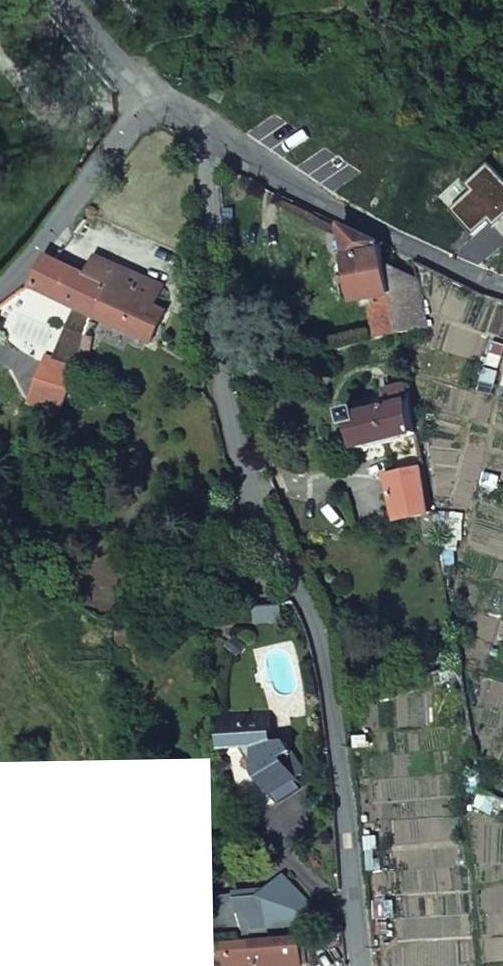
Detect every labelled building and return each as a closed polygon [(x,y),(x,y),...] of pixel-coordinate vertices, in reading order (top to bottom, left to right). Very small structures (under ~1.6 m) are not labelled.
[(158,75),(152,88),(161,94),(169,81),(158,75)] [(386,263),(383,244),(343,225),(358,300),(376,297),(377,305),(373,311),(378,339),(399,334),(386,263)] [(97,254),(89,275),(157,305),(160,295),(164,284),(97,254)] [(48,256),(34,288),(98,317),(112,287),(88,276),(89,275),(48,256)] [(386,263),(399,334),(428,327),(420,280),(386,263)] [(112,287),(98,317),(153,343),(166,310),(157,305),(89,275),(88,276),(112,287)] [(50,356),(32,406),(60,416),(73,392),(78,366),(50,356)] [(417,434),(408,385),(386,392),(386,394),(353,403),(355,410),(345,412),(346,417),(345,418),(350,434),(354,450),(417,434)] [(423,468),(388,476),(400,518),(431,511),(423,468)] [(267,711),(220,714),(223,749),(239,747),(255,746),(257,774),(276,803),(298,788),(279,759),(289,752),(286,748),(283,743),(270,744),(267,711)] [(255,746),(239,747),(257,774),(255,746)] [(288,876),(263,896),(271,926),(318,923),(320,911),(288,876)] [(263,896),(241,899),(247,928),(271,926),(263,896)] [(256,938),(257,965),(286,965),(303,965),(302,949),(300,933),(256,938)] [(256,938),(245,939),(247,965),(257,965),(256,938)] [(229,940),(216,941),(217,953),(231,952),(229,940)]
